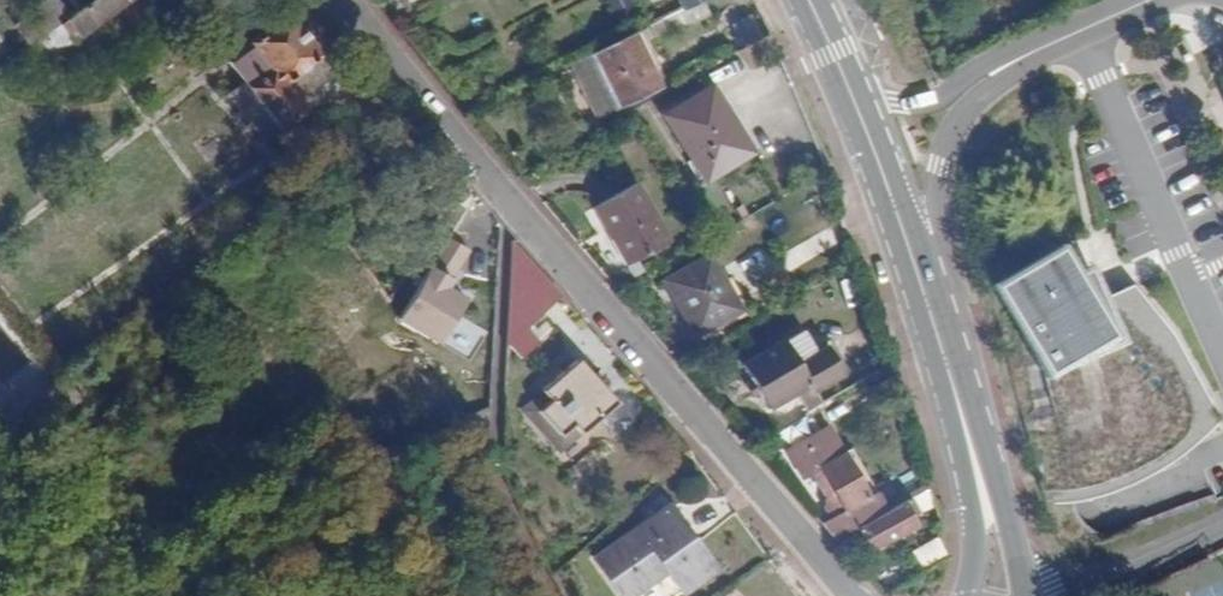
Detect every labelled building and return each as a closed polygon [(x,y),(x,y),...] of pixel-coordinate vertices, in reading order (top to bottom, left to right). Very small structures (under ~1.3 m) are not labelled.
[(96,3),(108,20),(137,0),(101,0),(96,3)] [(699,0),(676,0),(681,9),(697,1),(699,0)] [(681,9),(667,16),(677,35),(708,19),(697,1),(681,9)] [(96,3),(73,20),(86,37),(108,20),(96,3)] [(21,23),(37,46),(41,43),(49,37),(33,14),(21,23)] [(247,118),(267,142),(317,102),(311,94),(333,76),(286,15),(246,46),(249,49),(229,63),(263,106),(247,118)] [(73,20),(49,37),(41,43),(53,60),(86,37),(73,20)] [(609,89),(618,105),(658,85),(632,34),(592,54),(602,74),(595,77),(603,93),(609,89)] [(592,54),(576,62),(601,114),(618,105),(609,89),(603,93),(595,77),(602,74),(592,54)] [(667,109),(704,175),(750,148),(711,82),(667,109)] [(594,206),(626,262),(670,236),(638,180),(594,206)] [(513,242),(505,338),(519,355),(538,339),(525,323),(561,295),(513,242)] [(1066,280),(1047,246),(975,292),(1032,387),(1117,344),(1081,272),(1066,280)] [(666,278),(696,331),(738,307),(709,254),(666,278)] [(426,303),(401,329),(417,353),(423,361),(433,349),(437,353),(443,346),(450,352),(463,339),(426,303)] [(745,364),(769,407),(807,385),(784,342),(745,364)] [(430,372),(450,352),(443,346),(437,353),(433,349),(423,361),(430,372)] [(559,388),(522,416),(553,452),(609,407),(570,362),(551,379),(559,388)] [(559,388),(551,379),(516,409),(522,416),(559,388)] [(855,527),(881,513),(872,495),(865,500),(829,432),(789,451),(802,477),(816,471),(837,514),(821,523),(834,538),(855,527)] [(913,524),(900,502),(881,513),(855,527),(868,548),(913,524)] [(682,594),(711,575),(667,514),(596,565),(618,595),(639,595),(669,575),(682,594)] [(900,570),(907,582),(935,567),(927,554),(900,570)]
